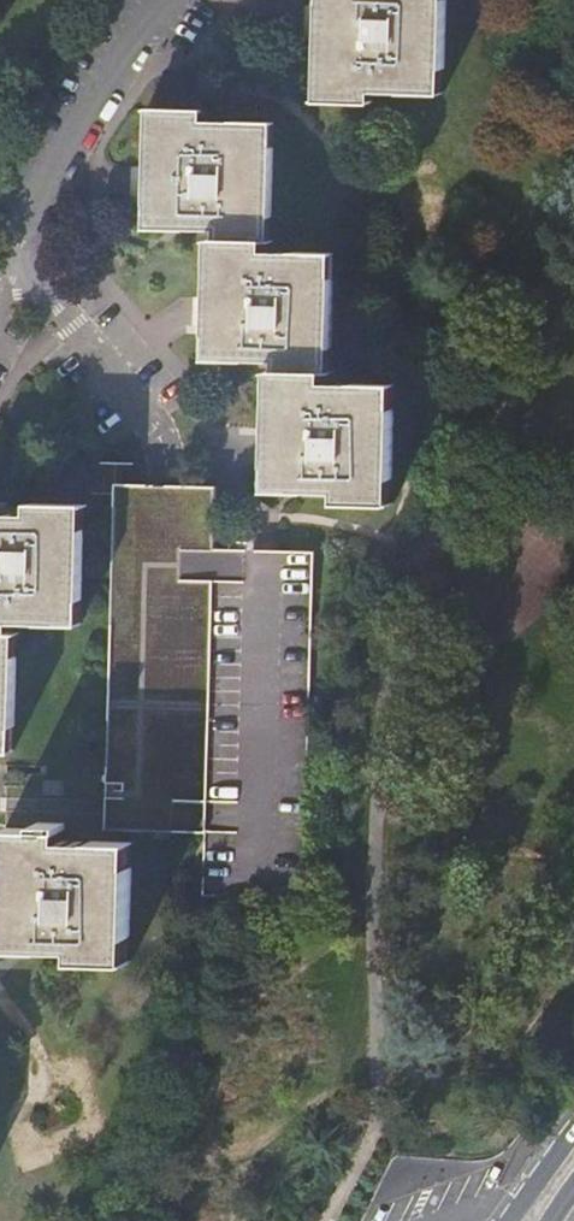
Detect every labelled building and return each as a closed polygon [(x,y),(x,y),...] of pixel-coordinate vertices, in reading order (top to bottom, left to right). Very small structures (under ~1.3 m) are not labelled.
[(324,100),(376,101),(376,90),(444,91),(446,0),(325,0),(324,100)] [(267,241),(273,241),(276,123),(208,121),(208,111),(156,109),(152,227),(222,230),(221,239),(217,239),(213,358),(281,360),(280,371),(275,371),(271,488),(340,490),(339,500),(391,502),(395,386),(325,384),(326,372),(331,372),(335,253),(267,251),(267,241)] [(204,895),(234,896),(304,898),(307,813),(309,735),(313,552),(247,549),(247,533),(231,532),(230,549),(216,548),(217,487),(118,484),(118,463),(91,462),(89,491),(118,493),(107,830),(205,832),(204,895)] [(9,753),(14,624),(78,627),(83,507),(35,505),(35,520),(0,519),(0,752),(9,753)] [(8,824),(6,945),(76,946),(76,960),(132,961),(135,838),(62,836),(63,825),(8,824)]
